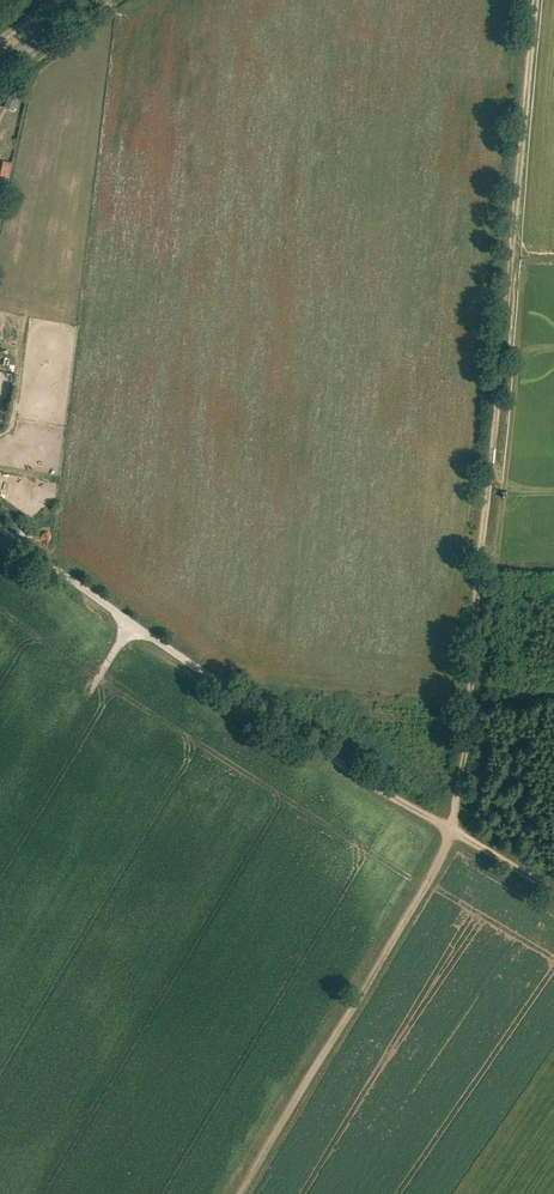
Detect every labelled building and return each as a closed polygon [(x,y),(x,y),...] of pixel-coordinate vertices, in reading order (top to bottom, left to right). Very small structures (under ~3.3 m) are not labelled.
[(7,178),(11,162),(2,160),(0,168),(0,177),(7,178)]
